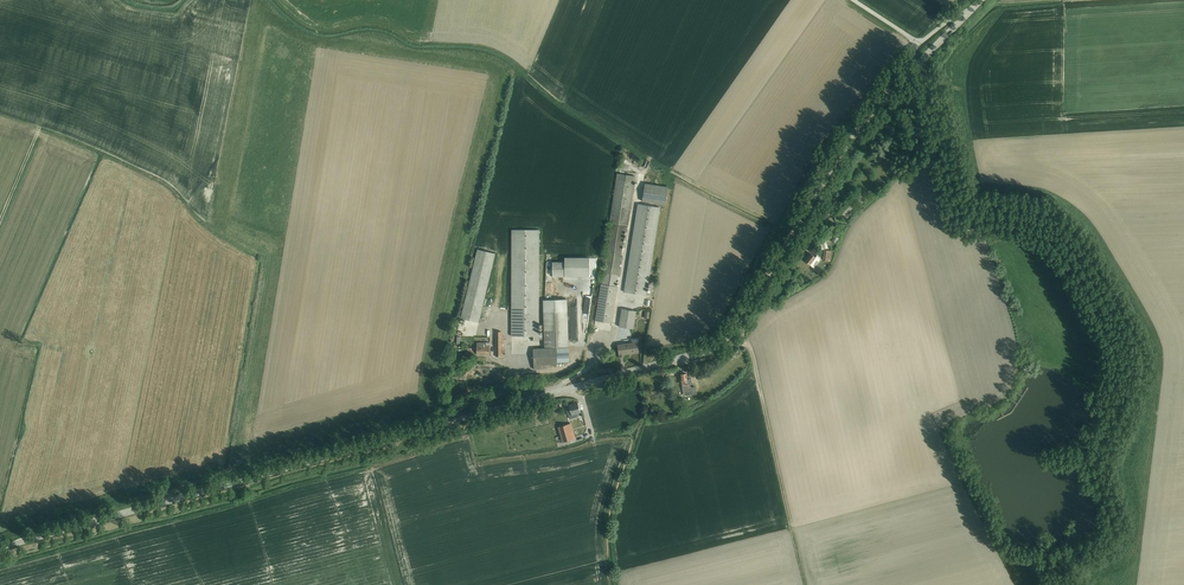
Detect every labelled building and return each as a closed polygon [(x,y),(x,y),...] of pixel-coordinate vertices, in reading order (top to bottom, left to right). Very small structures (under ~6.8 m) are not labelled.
[(604,273),(618,276),(621,259),(623,259),(623,257),(621,256),(624,242),(625,232),(626,228),(627,227),(628,227),(636,176),(617,173),(610,222),(612,223),(604,273)] [(645,183),(642,201),(666,205),(669,187),(645,183)] [(848,201),(840,211),(844,215),(853,206),(848,201)] [(638,204),(624,292),(647,295),(660,207),(638,204)] [(822,216),(817,226),(820,227),(825,218),(822,216)] [(540,230),(512,230),(512,336),(534,336),(534,341),(539,341),(539,339),(543,339),(543,334),(539,334),(540,230)] [(478,249),(461,318),(479,323),(496,254),(478,249)] [(824,250),(823,260),(832,261),(833,257),(834,257),(835,251),(831,251),(825,250),(824,250)] [(811,254),(805,261),(810,265),(811,265),(814,267),(819,260),(811,254)] [(565,262),(553,262),(553,277),(589,276),(589,257),(565,257),(565,262)] [(618,276),(604,273),(602,284),(601,284),(595,321),(612,323),(618,286),(617,286),(618,276)] [(567,299),(543,300),(545,347),(569,346),(567,299)] [(622,309),(619,326),(634,329),(636,311),(622,309)] [(502,332),(496,332),(496,357),(502,357),(502,352),(505,352),(505,348),(502,348),(502,332)] [(632,342),(617,344),(619,358),(625,357),(624,355),(639,352),(638,342),(640,341),(640,337),(632,338),(632,342)] [(490,342),(477,342),(477,355),(490,355),(490,342)] [(557,348),(557,362),(569,362),(569,347),(557,348)] [(557,362),(557,348),(533,348),(534,369),(542,369),(542,365),(551,365),(557,364),(557,362)] [(687,373),(681,374),(684,396),(697,394),(696,386),(691,387),(690,379),(688,379),(687,373)] [(521,377),(517,378),(518,384),(522,383),(526,382),(540,379),(539,374),(533,375),(533,374),(521,377)] [(578,403),(566,406),(569,415),(570,419),(579,416),(578,413),(581,412),(578,403)] [(572,423),(558,427),(562,442),(576,438),(572,423)]
